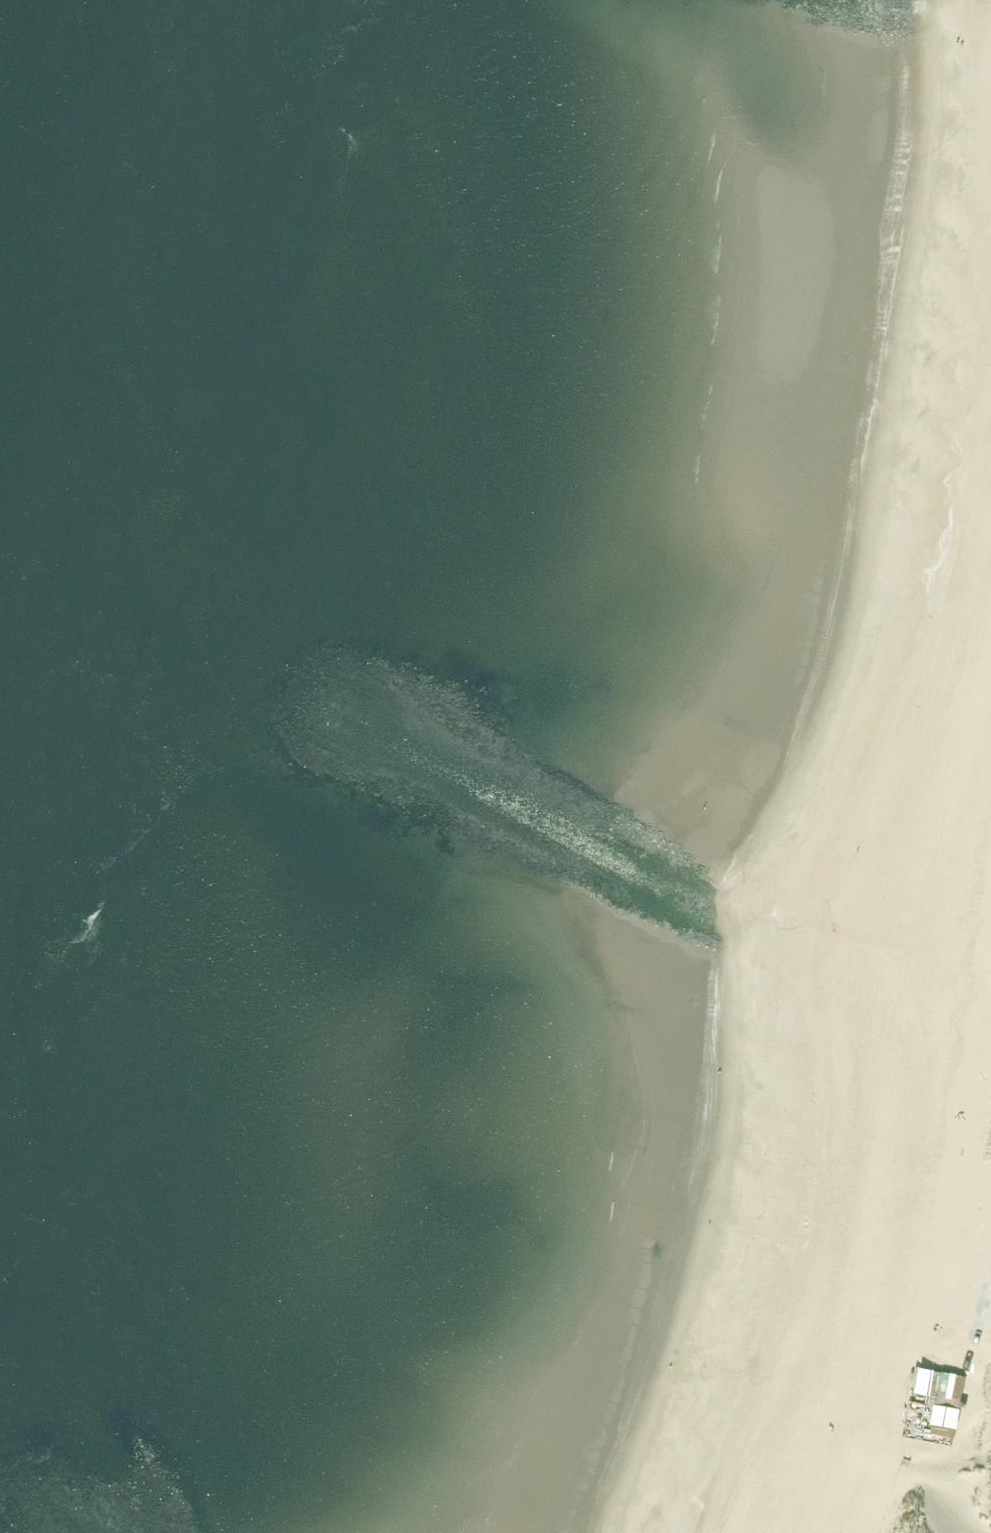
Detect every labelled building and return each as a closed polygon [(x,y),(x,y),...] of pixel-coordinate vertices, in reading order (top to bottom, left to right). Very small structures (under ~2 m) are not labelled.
[(964,1374),(918,1366),(904,1440),(950,1448),(964,1374)]
